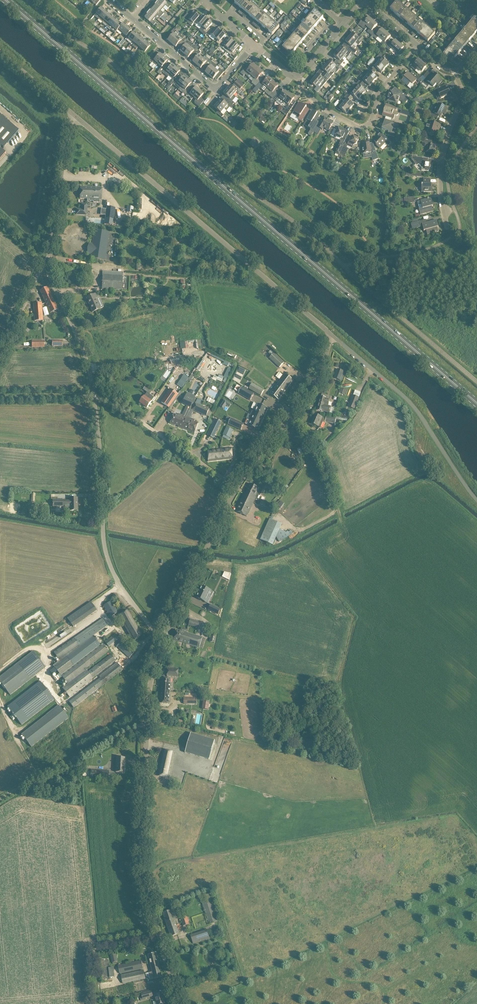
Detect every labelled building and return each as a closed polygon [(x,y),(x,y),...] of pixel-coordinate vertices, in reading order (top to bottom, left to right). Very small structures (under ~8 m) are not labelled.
[(165,2),(164,0),(160,0),(159,1),(157,3),(164,8),(166,6),(169,8),(171,9),(172,8),(171,6),(165,2)] [(249,0),(243,0),(238,6),(241,9),(249,0)] [(245,12),(252,3),(249,0),(241,9),(245,12)] [(394,13),(401,4),(397,1),(390,10),(394,13)] [(248,15),(255,6),(257,5),(254,2),(252,3),(245,12),(248,15)] [(161,11),(164,8),(157,3),(155,5),(156,5),(153,8),(162,16),(164,14),(161,11)] [(397,16),(404,7),(401,4),(394,13),(397,16)] [(252,18),(259,9),(255,6),(248,15),(252,18)] [(100,17),(105,11),(101,7),(96,14),(94,15),(98,19),(100,17)] [(400,18),(408,10),(404,7),(397,16),(400,18)] [(161,18),(162,16),(153,8),(151,11),(151,10),(149,12),(155,18),(158,15),(161,18)] [(255,20),(262,12),(259,9),(252,18),(255,20)] [(320,21),(323,18),(315,10),(312,14),(320,21)] [(404,21),(411,13),(408,10),(400,18),(404,21)] [(102,23),(109,14),(105,11),(100,17),(98,19),(102,23)] [(320,21),(312,14),(309,11),(306,15),(309,17),(317,24),(320,21)] [(153,21),(155,18),(149,12),(147,14),(148,15),(145,18),(154,25),(156,24),(156,23),(153,21)] [(266,15),(262,12),(255,20),(259,23),(266,15)] [(262,26),(269,18),(272,15),(268,12),(266,15),(259,23),(262,26)] [(194,23),(198,18),(200,17),(195,13),(192,17),(187,13),(183,18),(188,22),(189,20),(194,24),(194,23)] [(407,24),(414,16),(411,13),(404,21),(407,24)] [(107,26),(114,18),(109,14),(102,23),(107,26)] [(202,27),(208,20),(204,16),(200,20),(198,18),(194,23),(196,25),(198,23),(202,27)] [(411,27),(418,19),(414,16),(407,24),(411,27)] [(315,28),(317,24),(309,17),(306,21),(315,28)] [(368,28),(373,21),(369,17),(365,21),(363,19),(359,24),(363,28),(365,26),(368,28)] [(111,30),(112,28),(118,21),(114,18),(107,26),(111,30)] [(265,29),(273,21),(269,18),(262,26),(265,29)] [(473,21),(470,18),(467,21),(476,30),(476,24),(473,21)] [(414,30),(421,22),(418,19),(411,27),(414,30)] [(207,35),(211,30),(209,28),(212,24),(208,20),(202,27),(205,29),(203,31),(207,35)] [(122,25),(118,21),(112,28),(116,31),(118,29),(122,25)] [(259,29),(261,26),(255,21),(252,24),(259,29)] [(269,32),(276,24),(273,21),(265,29),(269,32)] [(312,31),(315,28),(306,21),(303,24),(312,31)] [(372,36),(377,31),(374,29),(378,25),(373,21),(368,28),(370,29),(368,32),(372,36)] [(476,32),(476,30),(467,21),(464,25),(467,27),(475,35),(476,32)] [(418,33),(425,25),(421,22),(414,30),(418,33)] [(122,33),(127,27),(123,23),(122,25),(118,29),(122,33)] [(269,32),(272,35),(280,27),(276,24),(269,32)] [(309,35),(312,31),(303,24),(300,28),(309,35)] [(421,36),(428,28),(425,25),(418,33),(421,36)] [(126,37),(128,34),(132,30),(127,27),(122,33),(126,37)] [(472,38),(475,35),(467,27),(464,31),(472,38)] [(215,38),(221,31),(217,28),(214,32),(211,30),(207,35),(209,37),(211,35),(215,38)] [(306,38),(309,35),(300,28),(297,31),(306,38)] [(424,39),(432,31),(428,28),(421,36),(424,39)] [(472,38),(464,31),(461,28),(458,32),(469,41),(472,38)] [(171,37),(168,40),(172,44),(180,34),(174,29),(169,35),(171,37)] [(379,41),(386,32),(382,29),(379,33),(377,31),(372,36),(379,41)] [(220,46),(225,41),(222,39),(226,35),(221,31),(215,38),(218,41),(216,42),(220,46)] [(303,42),(306,38),(297,31),(294,34),(303,42)] [(424,39),(428,42),(435,34),(432,31),(424,39)] [(132,42),(139,34),(138,33),(137,33),(136,34),(133,32),(130,36),(128,38),(132,42)] [(385,47),(389,42),(387,40),(391,36),(386,32),(379,41),(385,47)] [(466,45),(469,41),(458,32),(455,35),(466,45)] [(364,38),(363,37),(359,34),(357,37),(353,33),(349,37),(356,43),(359,46),(362,41),(364,38)] [(134,48),(142,39),(139,37),(140,36),(140,35),(139,34),(132,42),(135,44),(133,46),(134,48)] [(181,46),(187,40),(180,34),(172,44),(176,47),(179,44),(181,46)] [(300,45),(303,42),(294,34),(292,38),(300,45)] [(463,48),(466,45),(455,35),(452,39),(455,41),(463,48)] [(354,45),(356,43),(349,37),(345,42),(349,45),(347,48),(355,54),(357,51),(355,49),(356,47),(354,45)] [(297,48),(300,45),(292,38),(289,41),(297,48)] [(141,49),(147,41),(146,40),(145,40),(144,41),(142,39),(134,48),(136,49),(138,47),(141,49)] [(229,50),(234,43),(230,39),(227,43),(225,41),(220,46),(223,48),(224,46),(228,49),(229,50)] [(185,54),(190,48),(193,45),(187,40),(181,46),(184,47),(180,51),(185,54)] [(394,50),(400,44),(395,40),(392,44),(389,42),(385,47),(390,51),(392,48),(394,50)] [(148,43),(148,42),(147,41),(141,49),(143,51),(141,53),(143,55),(145,52),(147,50),(150,46),(147,44),(148,43)] [(294,52),(297,48),(289,41),(286,45),(294,52)] [(460,52),(463,48),(455,41),(452,45),(460,52)] [(452,45),(449,42),(446,45),(449,48),(458,55),(460,52),(452,45)] [(230,56),(231,57),(235,60),(237,57),(237,55),(236,54),(238,52),(235,50),(239,46),(234,43),(229,50),(228,49),(227,51),(231,55),(230,56)] [(394,55),(395,55),(399,59),(403,54),(400,52),(404,48),(400,44),(394,50),(396,52),(394,55)] [(190,48),(185,54),(189,58),(192,54),(194,51),(195,50),(196,48),(195,47),(194,45),(193,45),(190,48)] [(291,55),(294,52),(286,45),(283,48),(291,55)] [(347,48),(345,50),(341,47),(337,51),(346,59),(350,55),(352,53),(354,55),(355,54),(347,48)] [(455,59),(446,51),(442,48),(439,52),(443,55),(452,62),(455,59)] [(455,59),(458,55),(449,48),(446,51),(455,59)] [(344,61),(346,59),(337,51),(334,55),(338,59),(336,61),(341,66),(342,67),(344,65),(342,64),(344,61)] [(387,58),(382,54),(381,53),(375,60),(385,69),(389,64),(385,60),(387,58)] [(150,57),(147,60),(151,63),(152,63),(156,66),(157,64),(163,57),(159,54),(156,57),(152,54),(150,57)] [(197,65),(203,58),(199,55),(193,62),(197,65)] [(206,67),(211,61),(205,56),(203,58),(197,65),(201,69),(204,65),(206,67)] [(163,57),(157,64),(161,67),(161,68),(163,70),(166,66),(164,64),(167,61),(163,57)] [(341,66),(336,61),(334,64),(329,60),(326,65),(332,70),(334,68),(337,70),(341,66)] [(382,73),(385,69),(375,60),(371,64),(369,66),(371,68),(375,72),(377,69),(382,73)] [(417,69),(422,72),(426,67),(419,60),(412,67),(415,70),(417,69)] [(215,69),(217,66),(211,61),(206,67),(209,69),(205,72),(209,76),(215,69)] [(166,66),(163,70),(165,72),(164,74),(168,77),(168,76),(176,68),(172,64),(171,65),(168,68),(166,66)] [(252,76),(258,69),(253,64),(249,70),(246,68),(242,72),(243,73),(242,74),(244,76),(245,74),(248,77),(250,74),(252,76)] [(332,70),(326,65),(322,69),(326,73),(324,75),(329,79),(333,82),(334,81),(330,78),(335,72),(332,70)] [(169,82),(168,84),(169,85),(171,86),(172,84),(174,82),(178,78),(175,76),(180,71),(176,68),(168,76),(172,79),(169,82)] [(224,72),(221,70),(220,68),(217,71),(215,69),(209,76),(213,79),(217,75),(219,78),(224,72)] [(373,74),(375,72),(371,68),(367,72),(369,74),(367,76),(374,82),(378,78),(373,74)] [(261,81),(258,79),(263,73),(258,69),(252,76),(255,78),(253,80),(254,81),(252,83),(256,87),(261,81)] [(413,84),(414,83),(417,80),(408,72),(404,77),(401,80),(408,86),(411,83),(413,84)] [(329,79),(324,75),(322,78),(318,74),(314,78),(321,84),(323,86),(329,79)] [(442,80),(435,74),(431,79),(428,76),(427,77),(426,78),(423,81),(428,86),(430,84),(434,87),(437,83),(439,84),(442,80)] [(370,87),(374,82),(367,76),(365,75),(359,81),(364,85),(366,83),(370,87)] [(174,82),(172,84),(175,86),(179,89),(187,80),(186,79),(187,79),(184,76),(183,77),(180,80),(178,78),(174,82)] [(265,92),(273,82),(269,77),(264,83),(261,81),(256,87),(253,90),(255,91),(259,90),(258,89),(260,88),(265,92)] [(319,86),(321,84),(314,78),(310,83),(314,86),(312,89),(317,93),(320,89),(321,88),(319,86)] [(188,81),(187,80),(179,89),(183,93),(185,95),(190,89),(188,87),(191,84),(190,83),(191,82),(189,80),(188,81)] [(362,88),(364,85),(359,81),(355,86),(357,87),(355,90),(362,96),(366,91),(362,88)] [(236,87),(240,90),(243,87),(237,82),(234,85),(236,87)] [(273,98),(277,94),(278,92),(275,90),(278,86),(273,82),(265,92),(273,98)] [(236,87),(234,89),(231,86),(227,90),(234,95),(236,93),(239,95),(242,91),(240,90),(236,87)] [(198,89),(197,87),(196,88),(195,87),(192,91),(190,89),(185,95),(187,97),(188,96),(190,97),(190,99),(191,100),(193,97),(199,91),(198,90),(198,89)] [(442,90),(441,88),(441,87),(434,90),(436,96),(438,100),(441,98),(447,96),(448,98),(452,97),(448,88),(446,89),(442,90)] [(355,90),(353,88),(350,91),(346,90),(344,92),(347,95),(352,99),(354,97),(358,100),(362,96),(355,90)] [(408,98),(402,93),(399,89),(398,90),(399,91),(397,93),(390,91),(387,101),(397,104),(399,100),(406,102),(409,99),(408,98)] [(236,97),(234,95),(227,90),(224,94),(230,99),(228,101),(233,105),(235,103),(233,101),(236,97)] [(199,107),(204,101),(200,98),(203,94),(199,91),(193,97),(196,99),(195,101),(194,103),(195,104),(199,107)] [(273,98),(270,102),(271,104),(274,100),(277,102),(276,102),(281,106),(290,94),(287,92),(286,92),(284,91),(280,96),(277,94),(273,98)] [(290,94),(281,106),(284,108),(283,108),(286,110),(284,112),(287,115),(290,110),(293,106),(290,104),(294,99),(293,97),(290,94)] [(352,99),(347,95),(346,95),(344,98),(342,99),(340,101),(350,110),(354,105),(350,101),(352,99)] [(221,99),(218,103),(225,109),(227,111),(230,107),(232,109),(234,106),(233,105),(228,101),(227,100),(225,103),(221,99)] [(346,114),(350,110),(340,101),(339,102),(339,104),(336,107),(340,111),(341,109),(346,114)] [(302,122),(307,114),(309,110),(304,107),(305,106),(300,102),(292,114),(299,118),(298,119),(302,122)] [(221,113),(225,109),(218,103),(214,107),(218,111),(216,113),(222,118),(224,115),(222,114),(221,113)] [(398,108),(393,106),(388,105),(387,108),(385,109),(383,115),(382,115),(394,119),(395,115),(396,115),(397,115),(398,115),(399,114),(398,113),(398,112),(396,112),(398,108)] [(445,114),(446,112),(448,109),(439,105),(438,106),(436,105),(433,110),(431,115),(437,119),(439,116),(441,117),(443,113),(445,114)] [(317,126),(319,124),(316,122),(320,115),(312,111),(310,115),(304,125),(311,129),(308,134),(312,136),(314,132),(317,126)] [(18,131),(0,115),(0,148),(1,147),(3,148),(18,131)] [(324,128),(329,131),(333,123),(329,121),(330,120),(323,116),(319,124),(317,126),(323,130),(324,128)] [(399,124),(392,122),(387,120),(387,123),(386,123),(385,123),(384,123),(382,129),(389,131),(388,135),(392,137),(395,137),(396,135),(395,133),(392,132),(393,128),(396,129),(398,128),(399,124)] [(440,125),(436,124),(429,122),(427,128),(428,129),(427,133),(430,135),(435,136),(437,129),(439,130),(440,125)] [(344,143),(347,138),(349,133),(348,133),(346,132),(345,132),(344,131),(343,131),(342,128),(339,127),(338,129),(337,130),(333,138),(344,143)] [(392,143),(384,136),(381,132),(378,135),(379,136),(374,141),(377,144),(376,145),(380,149),(385,143),(388,146),(389,145),(392,148),(394,145),(392,143)] [(356,144),(358,139),(353,137),(351,138),(348,137),(345,144),(352,148),(354,145),(356,144)] [(430,141),(425,140),(423,140),(422,147),(426,148),(425,152),(434,154),(436,146),(429,145),(430,141)] [(377,154),(374,146),(373,143),(370,144),(369,142),(363,143),(363,147),(362,148),(363,154),(370,153),(371,156),(377,154)] [(339,143),(335,152),(336,152),(336,153),(338,154),(340,155),(340,154),(343,147),(344,145),(339,143)] [(343,147),(340,154),(343,155),(346,156),(349,149),(346,148),(343,147)] [(417,157),(417,156),(412,156),(412,160),(414,161),(419,162),(419,164),(422,168),(422,170),(432,171),(433,164),(432,163),(428,163),(428,159),(422,158),(422,157),(417,157)] [(422,186),(420,188),(422,190),(422,192),(423,192),(424,193),(425,192),(427,192),(432,192),(432,185),(429,185),(429,183),(430,183),(430,179),(425,179),(424,179),(424,185),(422,185),(422,186)] [(92,193),(92,187),(80,187),(80,199),(87,199),(86,195),(91,195),(91,193),(92,193)] [(86,195),(87,199),(90,199),(90,200),(93,200),(93,202),(100,202),(100,199),(101,199),(102,188),(92,187),(92,193),(91,193),(91,195),(86,195)] [(419,210),(420,215),(433,211),(432,207),(433,206),(431,198),(421,201),(422,205),(418,206),(419,210)] [(77,210),(77,214),(87,215),(87,205),(82,205),(82,210),(77,210)] [(114,220),(115,208),(107,207),(106,210),(101,209),(100,215),(105,216),(105,219),(114,220)] [(419,221),(418,218),(413,220),(413,223),(411,223),(412,229),(421,227),(419,221)] [(437,220),(422,224),(424,231),(428,230),(429,234),(435,232),(435,233),(436,233),(436,232),(439,231),(438,227),(439,227),(437,220)] [(91,254),(90,258),(105,260),(109,232),(94,230),(92,244),(89,243),(88,254),(91,254)] [(101,285),(101,288),(102,288),(102,289),(107,290),(122,290),(122,289),(127,289),(127,277),(123,277),(123,275),(119,275),(119,271),(104,271),(103,272),(102,274),(102,285),(101,285)] [(45,302),(53,298),(47,287),(40,291),(45,302)] [(95,294),(86,297),(93,312),(100,309),(104,307),(100,299),(97,298),(95,294)] [(53,298),(45,302),(50,313),(58,309),(53,298)] [(43,320),(42,303),(33,304),(35,321),(43,320)] [(284,363),(274,353),(269,358),(279,368),(284,363)] [(228,367),(224,377),(219,375),(218,377),(214,375),(212,379),(216,381),(217,379),(226,383),(232,369),(228,367)] [(344,372),(338,369),(335,378),(340,380),(344,372)] [(360,379),(351,370),(345,377),(355,385),(360,379)] [(177,384),(182,388),(189,377),(184,374),(177,384)] [(286,390),(294,380),(285,374),(286,375),(283,378),(283,377),(278,384),(286,390)] [(264,390),(252,383),(249,389),(261,396),(264,390)] [(278,384),(274,388),(276,389),(275,391),(273,390),(270,394),(279,400),(286,390),(278,384)] [(237,385),(234,390),(239,393),(238,393),(250,400),(254,394),(242,387),(242,388),(237,385)] [(152,401),(155,397),(157,394),(150,389),(148,393),(147,392),(144,396),(143,398),(140,403),(147,408),(152,401)] [(164,398),(161,402),(169,407),(172,403),(178,394),(171,389),(164,398)] [(197,398),(195,397),(188,394),(184,404),(191,407),(193,402),(195,403),(197,398)] [(353,395),(350,404),(356,406),(359,398),(359,397),(353,395)] [(326,398),(325,398),(321,397),(319,403),(328,406),(330,399),(326,398)] [(195,403),(192,410),(206,416),(207,416),(210,417),(212,412),(209,410),(209,409),(202,406),(204,401),(198,398),(195,403)] [(225,399),(220,406),(224,409),(227,406),(229,402),(225,399)] [(328,406),(319,403),(317,410),(329,413),(330,410),(327,410),(328,406)] [(263,419),(268,408),(258,404),(255,410),(253,409),(251,414),(263,419)] [(178,415),(174,414),(170,424),(175,425),(178,426),(178,427),(195,433),(199,423),(195,421),(195,420),(186,417),(179,414),(178,415)] [(258,430),(263,419),(251,414),(248,420),(251,421),(248,426),(258,430)] [(316,414),(312,424),(320,427),(322,423),(322,422),(324,418),(320,416),(316,414)] [(241,430),(244,424),(231,418),(228,424),(241,430)] [(215,419),(209,431),(215,434),(221,422),(215,419)] [(227,427),(223,435),(225,436),(230,438),(234,430),(227,427)] [(300,448),(297,449),(300,455),(303,453),(302,452),(308,449),(306,445),(300,448)] [(208,461),(211,461),(233,459),(232,448),(208,451),(208,461)] [(276,494),(279,491),(271,482),(268,486),(276,494)] [(260,488),(255,486),(250,484),(247,491),(254,494),(254,496),(259,499),(263,490),(260,488)] [(284,484),(280,488),(284,492),(288,487),(284,484)] [(259,499),(254,496),(254,494),(247,491),(245,494),(245,493),(237,508),(238,509),(237,511),(247,516),(248,514),(249,514),(251,510),(254,503),(258,505),(261,500),(259,499)] [(65,510),(72,510),(77,510),(77,498),(70,498),(70,501),(65,501),(65,500),(53,500),(53,506),(65,506),(65,510)] [(270,520),(261,539),(273,544),(281,525),(270,520)] [(286,533),(277,538),(280,542),(288,537),(286,533)] [(222,586),(224,574),(219,573),(216,585),(222,586)] [(203,586),(197,598),(205,602),(208,604),(211,597),(208,595),(211,590),(203,586)] [(118,612),(116,610),(111,601),(103,606),(110,617),(116,613),(118,612)] [(67,618),(73,627),(97,610),(91,602),(67,618)] [(211,605),(209,610),(218,614),(220,610),(211,605)] [(124,625),(129,633),(133,641),(143,636),(127,610),(118,615),(124,625)] [(93,636),(106,627),(107,625),(102,618),(99,621),(54,652),(59,661),(53,666),(61,676),(100,646),(93,636)] [(201,622),(191,619),(189,625),(199,628),(201,622)] [(63,625),(44,638),(51,647),(70,634),(63,625)] [(206,638),(178,630),(174,640),(203,649),(206,638)] [(105,642),(109,646),(118,639),(115,635),(105,642)] [(116,646),(129,658),(135,651),(122,640),(116,646)] [(45,668),(46,668),(33,651),(0,677),(0,682),(10,695),(45,668)] [(72,707),(123,670),(119,664),(68,700),(72,707)] [(179,669),(168,668),(167,676),(178,677),(179,669)] [(172,687),(172,682),(171,682),(171,678),(162,678),(161,691),(170,692),(171,687),(172,687)] [(40,681),(7,707),(13,714),(10,716),(13,720),(15,718),(15,717),(21,725),(54,700),(40,681)] [(170,704),(170,692),(161,691),(160,703),(170,704)] [(64,706),(61,709),(59,705),(21,734),(31,747),(69,718),(65,714),(68,712),(64,706)] [(215,740),(191,733),(185,753),(209,760),(215,740)] [(172,758),(173,759),(175,752),(163,749),(157,776),(169,778),(172,766),(171,765),(171,762),(172,763),(173,761),(172,761),(172,758)] [(125,757),(116,757),(116,772),(124,772),(125,757)] [(109,771),(91,769),(90,778),(108,779),(109,771)] [(209,924),(217,921),(208,894),(201,896),(209,924)] [(171,936),(176,935),(179,934),(171,910),(163,913),(171,936)] [(180,917),(183,926),(190,924),(189,921),(190,921),(189,916),(187,917),(187,915),(180,917)] [(210,938),(207,930),(195,934),(198,942),(210,938)] [(162,977),(156,953),(148,955),(153,972),(146,973),(147,980),(154,979),(162,977)] [(120,974),(138,969),(143,968),(142,961),(118,966),(120,974)] [(123,983),(141,980),(146,979),(144,970),(121,975),(123,983)] [(144,1000),(143,999),(153,996),(151,991),(142,994),(143,998),(141,999),(141,1001),(144,1000)] [(162,993),(155,995),(155,998),(153,998),(154,1002),(153,1002),(154,1003),(162,1003),(165,1003),(164,999),(163,999),(162,993)]
